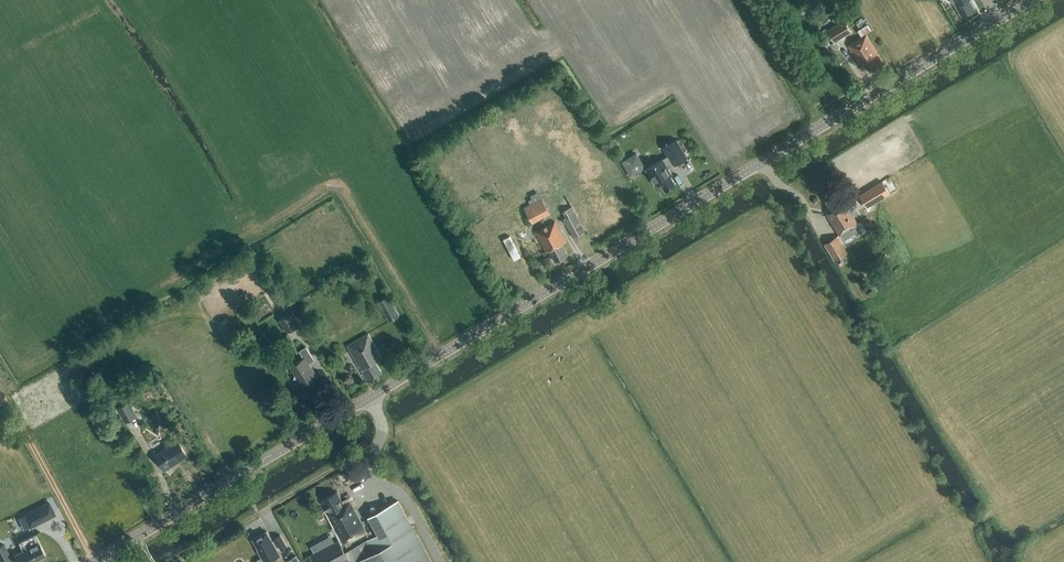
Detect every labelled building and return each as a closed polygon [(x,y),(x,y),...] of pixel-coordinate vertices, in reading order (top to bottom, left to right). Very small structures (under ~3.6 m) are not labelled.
[(961,16),(974,8),(969,0),(952,0),(961,16)] [(851,31),(844,20),(826,32),(833,43),(851,31)] [(871,71),(883,63),(866,35),(848,46),(859,64),(864,61),(871,71)] [(660,182),(665,190),(675,184),(670,175),(672,174),(667,167),(673,163),(674,164),(686,157),(676,140),(663,148),(668,156),(663,159),(662,159),(646,169),(655,185),(660,182)] [(622,161),(621,162),(630,176),(631,176),(645,167),(636,153),(622,161)] [(882,183),(859,196),(866,208),(889,195),(882,183)] [(839,235),(840,234),(844,240),(860,230),(845,204),(840,206),(834,196),(825,201),(831,211),(827,214),(839,235)] [(533,224),(551,214),(542,198),(524,207),(533,224)] [(586,231),(572,207),(562,211),(566,218),(563,219),(573,238),(586,231)] [(549,251),(555,262),(567,255),(562,244),(565,242),(555,222),(536,232),(546,252),(549,251)] [(834,260),(848,253),(838,236),(824,243),(834,260)] [(363,271),(353,276),(355,281),(366,275),(363,271)] [(275,278),(267,282),(273,298),(281,294),(275,278)] [(390,321),(400,316),(389,296),(379,302),(390,321)] [(287,333),(300,324),(292,311),(279,320),(287,333)] [(347,345),(367,381),(382,373),(375,362),(382,358),(368,333),(347,345)] [(293,379),(297,380),(301,386),(307,382),(311,383),(311,380),(317,376),(309,363),(314,360),(306,347),(299,351),(303,358),(289,367),(294,375),(293,379)] [(129,401),(116,408),(124,424),(137,417),(129,401)] [(155,455),(164,469),(187,456),(176,438),(165,444),(167,448),(155,455)] [(367,532),(351,501),(344,504),(337,492),(323,499),(323,501),(322,502),(324,506),(326,505),(329,512),(327,513),(341,539),(310,556),(313,561),(431,561),(398,501),(369,516),(378,534),(345,551),(341,545),(344,544),(345,545),(347,544),(346,542),(367,532)] [(49,520),(56,517),(50,505),(43,508),(49,520)] [(32,529),(36,527),(30,515),(26,517),(32,529)] [(272,559),(267,550),(274,546),(266,531),(252,539),(258,550),(257,551),(262,559),(258,561),(257,561),(268,561),(272,559)] [(19,542),(23,550),(15,555),(18,561),(32,561),(36,560),(36,561),(44,557),(43,556),(45,555),(34,535),(19,542)] [(287,548),(280,535),(274,539),(281,551),(287,548)] [(6,549),(0,552),(0,561),(12,561),(6,549)]
